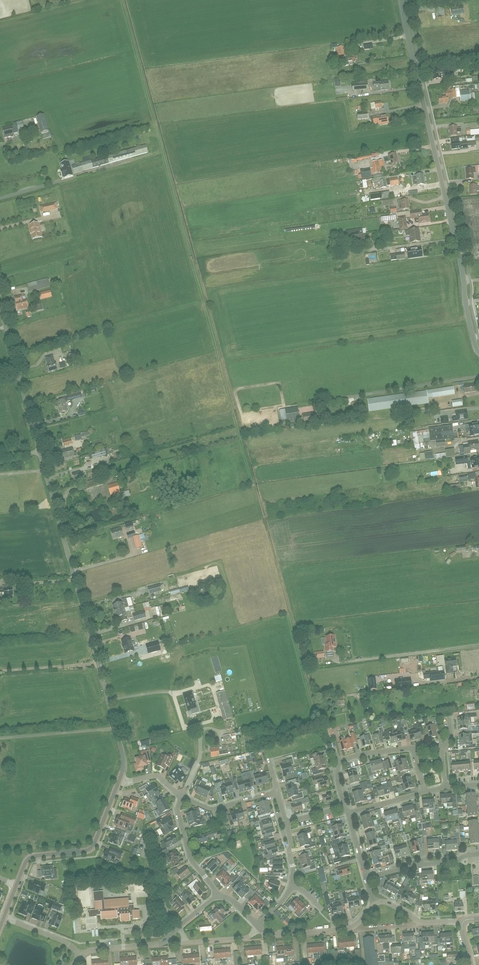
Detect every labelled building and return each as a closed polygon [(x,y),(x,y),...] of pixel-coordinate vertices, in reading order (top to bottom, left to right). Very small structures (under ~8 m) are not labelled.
[(450,8),(452,15),(463,14),(462,6),(450,8)] [(436,9),(436,17),(445,16),(444,9),(436,9)] [(339,56),(341,56),(345,56),(344,53),(344,51),(343,47),(337,48),(335,48),(336,52),(338,52),(339,56)] [(348,58),(344,58),(344,62),(342,63),(343,66),(349,65),(348,63),(353,62),(353,63),(357,62),(356,55),(352,56),(347,57),(348,58)] [(441,75),(448,74),(447,68),(443,69),(440,69),(432,70),(433,80),(441,78),(441,75)] [(359,85),(351,85),(352,90),(368,89),(368,84),(367,84),(367,81),(359,82),(359,85)] [(380,91),(389,90),(388,82),(379,83),(373,84),(374,89),(379,88),(380,91)] [(445,96),(438,97),(439,104),(448,103),(447,98),(451,97),(451,98),(456,98),(455,89),(450,90),(449,87),(446,88),(447,91),(445,92),(445,96)] [(460,101),(470,100),(469,91),(459,92),(460,101)] [(378,125),(388,123),(386,114),(377,116),(377,117),(372,117),(374,124),(378,123),(378,125)] [(41,133),(49,131),(44,115),(36,117),(41,133)] [(13,123),(14,126),(2,129),(5,138),(11,137),(14,136),(13,136),(14,136),(13,134),(18,133),(18,132),(24,130),(22,120),(15,122),(15,123),(13,123)] [(457,133),(462,132),(461,128),(459,128),(457,128),(457,126),(449,126),(450,136),(457,136),(457,133)] [(459,142),(459,138),(451,139),(451,143),(452,149),(460,148),(460,150),(464,149),(463,142),(459,143),(459,142)] [(467,142),(463,142),(464,149),(468,149),(467,146),(476,145),(476,142),(476,141),(467,142)] [(73,174),(93,168),(148,152),(146,145),(126,150),(91,161),(71,166),(73,174)] [(357,160),(365,158),(372,157),(372,156),(378,155),(377,153),(371,154),(367,155),(367,156),(356,158),(354,159),(354,163),(357,163),(357,160)] [(384,163),(386,163),(391,162),(391,164),(398,163),(396,153),(388,155),(389,157),(383,159),(384,163)] [(383,160),(372,162),(375,173),(385,171),(383,160)] [(64,177),(65,178),(72,176),(68,162),(61,164),(62,170),(60,170),(62,178),(64,177)] [(361,178),(371,177),(370,168),(358,170),(358,173),(360,173),(361,175),(358,175),(359,178),(361,178)] [(475,169),(472,169),(466,169),(466,179),(473,179),(473,173),(476,173),(475,169)] [(415,175),(415,176),(412,177),(413,185),(417,185),(424,184),(423,174),(415,175)] [(384,177),(379,178),(374,178),(374,182),(376,189),(381,188),(386,187),(385,180),(384,177)] [(390,186),(398,185),(397,178),(389,179),(389,180),(386,180),(387,186),(390,185),(390,186)] [(477,187),(477,185),(469,185),(470,195),(477,194),(477,191),(478,191),(478,187),(477,187)] [(370,201),(377,200),(377,201),(390,199),(389,192),(369,195),(370,201)] [(399,210),(402,210),(409,209),(408,199),(398,201),(399,210)] [(56,203),(39,206),(41,212),(57,209),(56,203)] [(411,219),(418,218),(419,223),(429,222),(428,214),(421,215),(421,211),(410,213),(411,219)] [(391,216),(382,217),(382,223),(386,222),(386,225),(391,224),(391,216)] [(28,225),(30,234),(31,234),(32,239),(42,237),(41,230),(40,230),(39,227),(40,227),(39,223),(28,225)] [(406,236),(410,235),(411,242),(420,241),(418,229),(405,231),(406,236)] [(350,247),(366,244),(365,234),(348,236),(350,247)] [(408,258),(422,256),(421,248),(407,250),(408,258)] [(396,260),(405,259),(404,252),(396,254),(396,260)] [(48,278),(26,284),(28,292),(50,286),(48,278)] [(40,300),(52,297),(50,290),(39,293),(40,300)] [(16,310),(17,310),(28,308),(26,299),(22,300),(21,296),(14,297),(15,301),(14,302),(16,310)] [(38,311),(41,310),(41,312),(49,310),(48,308),(46,309),(45,303),(36,305),(38,311)] [(69,362),(70,362),(75,361),(75,360),(80,358),(78,354),(74,355),(74,354),(68,356),(69,362)] [(55,362),(54,362),(52,356),(45,358),(47,364),(47,365),(49,372),(57,369),(55,362)] [(465,393),(476,391),(475,384),(464,386),(465,393)] [(428,398),(455,395),(454,387),(367,399),(369,411),(428,403),(428,398)] [(67,397),(66,397),(66,396),(63,397),(65,403),(67,403),(67,402),(75,400),(75,399),(73,394),(79,393),(78,390),(66,394),(67,397)] [(59,401),(57,401),(60,413),(67,412),(65,403),(63,397),(58,398),(59,401)] [(283,423),(287,422),(299,420),(298,414),(297,407),(285,409),(279,410),(281,420),(283,420),(283,423)] [(457,421),(457,420),(467,419),(466,411),(456,413),(456,417),(452,418),(453,421),(457,421)] [(304,424),(314,422),(312,413),(303,415),(304,424)] [(468,428),(465,428),(465,431),(478,429),(478,423),(467,425),(468,428)] [(411,444),(419,443),(430,442),(454,439),(452,426),(441,427),(429,429),(429,430),(410,433),(411,444)] [(63,446),(72,444),(71,438),(62,440),(63,446)] [(470,450),(478,449),(478,442),(468,443),(469,445),(463,446),(464,453),(470,453),(470,450)] [(61,459),(77,455),(76,452),(74,452),(72,447),(59,451),(61,459)] [(95,452),(95,454),(91,455),(92,459),(96,458),(108,455),(107,448),(95,452)] [(447,458),(456,457),(455,449),(447,450),(447,458)] [(432,452),(424,453),(425,453),(419,454),(420,460),(433,459),(432,452)] [(470,459),(471,465),(472,465),(472,468),(477,467),(478,469),(478,468),(478,461),(478,457),(470,459)] [(74,481),(82,479),(80,472),(72,474),(74,481)] [(459,480),(460,480),(460,483),(468,482),(467,479),(467,475),(459,476),(459,475),(448,477),(449,483),(444,484),(445,490),(459,488),(459,483),(458,480),(459,480)] [(104,481),(103,477),(85,483),(86,490),(103,485),(102,481),(104,481)] [(111,495),(119,492),(117,483),(108,485),(111,495)] [(129,505),(142,503),(141,494),(131,495),(130,492),(125,493),(125,499),(131,498),(132,500),(128,501),(129,505)] [(113,539),(123,536),(121,528),(111,531),(113,539)] [(134,532),(131,532),(127,534),(129,540),(133,539),(137,549),(143,547),(139,535),(135,536),(134,532)] [(160,585),(148,588),(149,594),(161,591),(164,590),(163,585),(160,586),(160,585)] [(13,595),(12,588),(5,589),(5,588),(0,588),(0,592),(4,592),(5,596),(13,595)] [(113,605),(114,608),(113,608),(114,611),(124,608),(129,607),(126,598),(122,600),(122,602),(113,605)] [(165,604),(157,606),(159,614),(167,612),(165,604)] [(114,611),(115,614),(116,614),(116,617),(120,616),(121,622),(128,620),(128,619),(132,618),(131,614),(132,612),(130,611),(125,612),(124,608),(114,611)] [(144,612),(133,615),(134,621),(146,617),(144,612)] [(327,644),(325,644),(326,652),(333,651),(333,647),(336,647),(335,636),(334,636),(334,634),(330,635),(330,636),(326,637),(327,644)] [(130,638),(121,641),(125,653),(134,651),(132,646),(135,645),(134,641),(131,642),(130,638)] [(158,642),(146,645),(148,653),(160,650),(160,649),(158,642)] [(456,666),(455,658),(444,660),(445,667),(446,667),(446,673),(453,673),(452,666),(456,666)] [(445,679),(444,671),(423,674),(424,679),(430,678),(430,681),(445,679)] [(411,686),(410,680),(404,680),(403,679),(395,680),(396,688),(411,686)] [(223,720),(233,717),(225,691),(216,694),(223,720)] [(192,692),(183,695),(188,711),(191,710),(192,714),(199,712),(196,703),(195,703),(193,697),(194,697),(193,693),(192,693),(192,692)] [(199,701),(201,708),(212,705),(211,699),(199,701)] [(477,717),(476,714),(468,715),(469,717),(458,718),(458,724),(472,723),(471,718),(477,717)] [(435,727),(438,726),(437,720),(433,721),(434,725),(426,727),(429,738),(437,736),(435,727)] [(419,730),(423,729),(421,722),(417,724),(418,725),(412,727),(413,730),(416,740),(421,738),(419,730)] [(469,728),(470,728),(470,731),(476,731),(478,731),(478,727),(472,728),(472,723),(458,724),(459,730),(469,729),(469,728)] [(416,740),(413,730),(408,732),(406,726),(406,727),(405,724),(402,725),(404,732),(404,734),(408,733),(410,741),(416,740)] [(381,735),(385,734),(383,727),(378,728),(380,734),(374,736),(376,745),(383,743),(381,735)] [(393,729),(388,731),(385,731),(386,734),(388,733),(391,744),(397,742),(394,733),(393,729)] [(224,741),(230,739),(231,739),(232,743),(237,741),(236,735),(245,733),(245,731),(240,732),(236,733),(231,734),(229,734),(223,736),(224,741)] [(394,733),(397,742),(402,741),(400,731),(394,733)] [(459,735),(460,741),(473,739),(472,734),(475,734),(475,733),(476,733),(476,731),(470,731),(467,732),(468,734),(459,735)] [(360,738),(361,742),(362,747),(369,745),(368,740),(371,739),(370,732),(364,734),(365,736),(360,738)] [(352,738),(344,740),(344,739),(340,741),(342,750),(347,749),(347,750),(354,748),(352,742),(356,741),(354,733),(350,734),(352,738)] [(473,740),(473,739),(460,741),(460,746),(469,746),(469,748),(476,748),(476,744),(477,744),(477,739),(473,740)] [(140,742),(140,743),(141,747),(146,746),(146,749),(150,748),(150,740),(140,742)] [(211,757),(228,754),(228,750),(219,751),(218,747),(210,749),(211,757)] [(140,753),(141,757),(136,759),(137,764),(135,764),(137,771),(143,769),(142,766),(147,765),(145,759),(149,758),(147,751),(140,753)] [(315,765),(325,762),(323,756),(316,757),(315,754),(309,756),(310,759),(313,758),(315,765)] [(162,755),(157,765),(164,769),(166,765),(169,767),(174,757),(168,755),(167,757),(162,755)] [(293,764),(292,759),(286,760),(287,763),(280,765),(282,771),(291,768),(291,765),(293,764)] [(405,759),(395,762),(394,764),(394,765),(392,766),(393,768),(395,768),(407,765),(405,759)] [(378,771),(381,770),(382,773),(388,771),(388,770),(385,761),(381,762),(381,760),(375,762),(378,771)] [(325,762),(315,765),(316,768),(311,769),(313,776),(321,773),(320,770),(326,768),(325,762)] [(373,780),(372,776),(376,775),(375,772),(378,771),(375,762),(370,763),(372,770),(367,771),(369,778),(370,781),(373,780)] [(398,776),(401,775),(404,774),(403,772),(409,770),(407,765),(395,768),(397,776),(398,776)] [(359,770),(361,770),(359,766),(353,768),(354,772),(347,773),(349,779),(358,777),(357,773),(360,773),(359,770)] [(177,768),(170,775),(175,780),(177,779),(178,779),(181,782),(185,777),(184,776),(188,772),(183,768),(180,770),(177,768)] [(282,771),(283,777),(290,775),(291,779),(297,777),(295,771),(292,772),(291,768),(282,771)] [(256,785),(262,784),(259,774),(254,776),(252,771),(249,772),(250,774),(252,779),(254,779),(256,785)] [(267,779),(271,778),(269,772),(259,774),(262,784),(268,782),(267,779)] [(247,775),(248,779),(243,781),(245,791),(251,789),(249,782),(252,781),(252,779),(250,774),(247,775)] [(237,779),(236,775),(232,776),(233,779),(234,784),(235,786),(238,786),(240,792),(245,791),(243,781),(239,782),(238,779),(237,779)] [(391,781),(391,782),(396,781),(396,783),(400,783),(402,783),(403,785),(412,783),(410,777),(401,780),(399,780),(398,776),(397,776),(390,778),(391,781)] [(319,788),(328,785),(326,778),(319,780),(318,777),(312,779),(314,784),(318,784),(319,788)] [(193,789),(197,790),(196,793),(201,795),(205,786),(200,784),(202,780),(198,778),(193,789)] [(370,781),(369,778),(368,779),(369,781),(366,782),(359,783),(360,786),(371,784),(370,781)] [(224,781),(227,793),(233,792),(231,785),(234,784),(233,779),(224,781)] [(286,786),(287,792),(297,790),(296,784),(299,783),(298,780),(292,782),(293,785),(286,786)] [(220,782),(220,781),(214,783),(215,787),(216,789),(217,792),(221,791),(222,795),(227,793),(224,781),(220,782)] [(392,787),(391,782),(391,781),(381,783),(382,787),(384,796),(390,794),(388,788),(392,787)] [(137,790),(139,788),(141,791),(145,789),(148,794),(157,789),(154,784),(148,787),(146,784),(142,787),(141,783),(135,785),(137,790)] [(412,783),(403,785),(401,786),(403,791),(413,788),(415,787),(413,783),(412,783)] [(354,799),(363,796),(362,793),(365,792),(364,790),(368,789),(368,788),(372,787),(371,786),(371,784),(360,786),(359,787),(360,791),(352,793),(354,799)] [(371,786),(372,787),(373,792),(377,791),(379,797),(384,796),(382,787),(379,787),(378,784),(371,786)] [(201,795),(207,798),(210,791),(214,793),(216,789),(215,787),(212,786),(211,789),(205,786),(201,795)] [(157,789),(148,794),(145,795),(150,803),(151,802),(155,800),(153,798),(160,794),(157,789)] [(287,792),(289,798),(296,796),(297,800),(304,798),(302,792),(298,793),(297,790),(287,792)] [(324,803),(333,801),(331,794),(325,796),(324,791),(318,793),(319,800),(322,799),(324,803)] [(467,806),(476,805),(476,802),(478,802),(477,797),(476,797),(475,793),(466,794),(467,806)] [(453,809),(455,808),(455,810),(457,810),(457,808),(456,801),(452,802),(452,795),(446,795),(447,807),(453,807),(453,809)] [(126,799),(123,806),(131,809),(132,806),(136,807),(138,800),(132,797),(131,801),(126,799)] [(161,797),(155,800),(151,802),(154,807),(156,806),(158,809),(167,804),(164,799),(163,800),(161,797)] [(293,812),(302,810),(301,805),(306,803),(305,798),(296,801),(297,804),(291,806),(293,812)] [(435,814),(438,814),(438,807),(435,807),(434,800),(428,800),(429,813),(435,813),(435,814)] [(267,801),(258,804),(259,807),(256,808),(257,811),(260,810),(269,807),(267,801)] [(160,818),(161,818),(165,815),(164,813),(170,809),(167,804),(158,809),(160,812),(157,813),(160,818)] [(476,805),(467,806),(468,817),(477,816),(477,812),(478,812),(478,808),(476,808),(476,805)] [(416,820),(419,819),(417,811),(414,811),(412,806),(407,807),(410,820),(415,818),(416,820)] [(261,812),(260,812),(258,815),(259,820),(270,817),(269,814),(271,813),(269,807),(260,810),(261,812)] [(400,815),(401,820),(402,821),(408,820),(407,817),(410,816),(410,820),(407,807),(402,809),(403,814),(400,815)] [(186,814),(188,820),(198,817),(196,811),(199,811),(198,808),(192,809),(193,812),(186,814)] [(242,809),(236,811),(238,821),(244,819),(245,824),(249,823),(247,815),(243,816),(242,809)] [(375,814),(378,813),(379,819),(382,818),(380,809),(374,811),(375,814)] [(143,811),(140,810),(137,817),(143,820),(145,816),(143,811)] [(393,823),(399,822),(400,828),(403,827),(402,821),(401,820),(399,821),(396,810),(390,812),(392,821),(393,823)] [(230,813),(232,819),(229,820),(231,826),(234,825),(233,822),(238,821),(236,811),(230,813)] [(361,817),(362,823),(371,821),(369,812),(366,813),(367,815),(361,817)] [(392,821),(390,812),(384,814),(386,822),(392,821)] [(136,819),(128,815),(123,813),(121,817),(119,816),(116,824),(119,825),(118,826),(119,827),(122,828),(123,827),(127,828),(129,823),(133,825),(136,819)] [(197,827),(203,825),(200,816),(198,817),(188,820),(189,825),(196,824),(197,827)] [(161,818),(160,818),(156,821),(158,825),(161,824),(163,827),(171,822),(168,817),(162,820),(161,818)] [(269,819),(264,820),(258,822),(260,830),(272,827),(271,822),(270,822),(269,819)] [(373,827),(371,821),(362,823),(364,830),(373,827)] [(469,833),(478,832),(478,829),(478,825),(478,821),(468,822),(469,833)] [(171,822),(163,827),(160,828),(164,836),(173,831),(172,829),(174,827),(171,822)] [(332,829),(333,833),(343,831),(341,824),(335,826),(334,823),(327,825),(329,830),(332,829)] [(424,827),(427,827),(427,837),(433,837),(432,825),(424,825),(424,827)] [(272,828),(272,827),(260,830),(263,839),(269,837),(268,834),(274,833),(274,832),(275,832),(274,827),(272,828)] [(297,836),(299,842),(308,839),(307,834),(311,832),(310,828),(304,830),(306,834),(297,836)] [(221,829),(216,831),(206,834),(206,835),(198,837),(200,843),(208,841),(207,839),(223,834),(221,829)] [(111,835),(110,839),(110,840),(109,842),(116,845),(118,840),(120,839),(122,841),(125,834),(119,831),(118,835),(113,833),(112,836),(111,835)] [(344,837),(343,831),(333,833),(334,837),(331,838),(333,844),(337,843),(339,842),(338,839),(344,837)] [(367,841),(376,838),(374,832),(365,835),(367,841)] [(470,841),(470,845),(478,844),(478,835),(478,832),(469,833),(470,839),(470,841)] [(173,836),(164,841),(167,848),(177,842),(173,836)] [(442,842),(442,839),(441,836),(438,836),(438,839),(433,840),(433,849),(439,849),(438,842),(442,842)] [(457,844),(460,843),(459,837),(453,838),(454,841),(451,841),(452,851),(457,850),(457,844)] [(376,838),(367,841),(369,847),(377,845),(376,838)] [(418,845),(422,844),(421,838),(416,840),(416,842),(411,843),(414,853),(419,852),(418,845)] [(452,851),(451,841),(448,841),(447,838),(442,839),(442,842),(442,845),(445,845),(446,851),(452,851)] [(267,843),(266,839),(260,841),(262,847),(265,846),(265,850),(276,847),(275,847),(274,841),(267,843)] [(299,842),(300,847),(309,845),(309,848),(315,846),(314,843),(312,844),(311,839),(308,839),(299,842)] [(387,850),(391,849),(389,844),(386,845),(385,842),(379,844),(381,850),(387,849),(387,850)] [(333,848),(335,854),(348,850),(347,844),(338,847),(337,843),(333,844),(330,845),(332,849),(333,848)] [(402,856),(408,855),(406,846),(400,848),(402,856)] [(266,850),(267,853),(264,853),(266,859),(272,857),(271,854),(278,853),(276,847),(265,850),(266,850)] [(123,852),(117,850),(111,848),(110,852),(106,850),(105,853),(104,854),(103,856),(104,857),(103,858),(114,862),(116,858),(120,859),(123,852)] [(402,856),(400,848),(393,849),(396,858),(402,856)] [(310,850),(304,851),(305,855),(299,856),(301,863),(309,860),(308,856),(311,856),(310,850)] [(335,854),(336,859),(333,860),(334,864),(342,861),(341,858),(350,855),(348,850),(335,854)] [(177,859),(179,857),(176,851),(165,857),(168,863),(171,862),(174,866),(179,863),(177,859)] [(372,859),(381,857),(379,851),(370,853),(372,859)] [(211,864),(207,868),(212,873),(219,866),(214,861),(215,860),(213,857),(209,862),(211,864)] [(381,857),(372,859),(374,865),(382,863),(382,864),(385,863),(384,859),(382,860),(381,857)] [(234,867),(237,864),(232,859),(229,863),(234,867)] [(270,865),(273,865),(273,868),(282,868),(282,862),(276,862),(276,859),(270,859),(270,865)] [(301,863),(302,869),(308,867),(309,871),(316,869),(314,862),(310,863),(309,860),(301,863)] [(217,878),(221,882),(227,876),(225,874),(228,871),(224,866),(219,871),(221,873),(217,878)] [(340,879),(339,876),(350,873),(348,866),(335,870),(336,875),(333,876),(334,881),(340,879)] [(53,867),(41,868),(41,871),(38,871),(38,878),(42,877),(45,876),(46,880),(57,879),(57,869),(53,870),(53,867)] [(174,876),(177,874),(181,879),(190,873),(185,867),(179,872),(176,868),(171,871),(174,876)] [(270,877),(276,877),(281,877),(281,874),(282,874),(282,868),(273,868),(273,870),(272,871),(270,871),(270,873),(265,873),(265,876),(270,877)] [(317,869),(323,895),(326,894),(322,874),(325,873),(324,868),(317,869)] [(221,882),(221,883),(225,887),(230,882),(232,884),(239,877),(237,875),(235,877),(233,875),(229,878),(227,876),(221,882)] [(233,890),(237,894),(244,888),(241,885),(244,882),(242,880),(244,878),(242,876),(236,882),(238,885),(233,890)] [(275,878),(267,876),(266,880),(269,881),(268,883),(270,884),(268,887),(278,891),(280,885),(273,882),(275,878)] [(383,889),(391,893),(395,885),(388,881),(383,889)] [(31,883),(28,889),(38,893),(40,890),(44,891),(46,885),(40,882),(39,886),(31,883)] [(196,885),(193,882),(188,886),(192,892),(195,890),(200,896),(206,892),(199,883),(196,885)] [(407,884),(406,886),(403,890),(406,892),(402,900),(407,902),(412,894),(409,892),(411,889),(409,888),(410,886),(407,884)] [(395,885),(391,893),(396,896),(400,888),(395,885)] [(80,887),(80,900),(86,900),(86,894),(89,894),(89,892),(85,892),(85,890),(89,890),(89,887),(80,887)] [(249,896),(251,895),(254,892),(250,888),(247,891),(244,888),(237,894),(242,899),(247,894),(249,896)] [(94,902),(95,902),(95,910),(91,910),(88,910),(88,913),(89,917),(97,917),(97,915),(101,915),(101,919),(114,918),(118,918),(117,917),(120,916),(120,922),(130,921),(130,916),(132,916),(132,919),(140,919),(139,910),(134,911),(134,905),(129,905),(129,901),(131,901),(131,895),(128,896),(128,898),(113,899),(104,900),(103,891),(93,892),(94,899),(94,902)] [(249,903),(253,907),(260,900),(262,898),(255,891),(254,892),(251,895),(253,898),(249,903)] [(65,906),(69,895),(63,892),(59,904),(65,906)] [(419,902),(420,900),(421,895),(416,892),(414,895),(412,894),(407,902),(411,905),(416,898),(417,899),(417,901),(419,902)] [(449,901),(448,896),(452,896),(452,892),(448,892),(439,892),(440,902),(449,901)] [(195,900),(189,893),(186,895),(184,893),(181,896),(178,893),(177,894),(183,902),(185,900),(189,905),(195,900)] [(335,904),(332,905),(332,903),(330,903),(328,895),(324,896),(326,906),(330,905),(332,915),(337,914),(335,904)] [(182,902),(178,897),(174,900),(176,903),(172,906),(178,914),(184,909),(182,907),(185,905),(182,902)] [(294,902),(292,900),(285,906),(287,908),(290,906),(294,910),(302,903),(297,898),(294,902)] [(335,904),(337,914),(343,912),(341,905),(344,904),(343,899),(334,901),(335,904)] [(463,904),(462,904),(462,901),(460,901),(460,899),(457,899),(457,901),(455,902),(455,905),(454,905),(455,911),(463,911),(463,904)] [(265,909),(270,904),(266,900),(262,903),(260,900),(253,907),(258,911),(262,907),(265,909)] [(35,904),(28,901),(27,904),(26,905),(23,904),(19,913),(26,916),(27,914),(31,915),(33,910),(35,904)] [(62,906),(54,903),(52,908),(60,911),(62,906)] [(299,918),(304,913),(302,910),(306,907),(302,903),(294,910),(299,914),(297,916),(299,918)] [(35,911),(32,918),(36,920),(37,919),(44,922),(46,915),(42,914),(44,909),(42,909),(43,907),(42,906),(39,905),(38,906),(36,911),(35,911)] [(225,912),(220,906),(211,913),(216,919),(217,918),(220,922),(225,918),(222,914),(225,912)] [(58,914),(53,912),(50,917),(53,918),(50,925),(58,928),(62,919),(57,916),(58,914)] [(88,920),(88,925),(91,925),(91,929),(98,929),(98,920),(88,920)] [(428,934),(429,946),(429,948),(431,948),(433,945),(437,945),(437,944),(437,942),(434,942),(433,933),(428,934)] [(440,935),(440,942),(437,942),(437,944),(437,945),(437,947),(442,947),(443,948),(444,948),(445,949),(447,949),(447,948),(446,948),(445,933),(440,933),(440,935)] [(408,934),(409,949),(409,951),(416,950),(415,945),(417,945),(416,941),(414,941),(414,934),(408,934)] [(419,943),(419,945),(420,948),(425,948),(425,946),(429,946),(428,934),(422,934),(423,943),(419,943)] [(384,950),(388,949),(389,949),(389,943),(392,942),(392,935),(382,936),(384,950)] [(347,947),(355,947),(354,938),(346,939),(347,947)] [(378,962),(377,958),(377,953),(374,953),(373,938),(363,939),(366,964),(378,964),(378,962)] [(338,940),(338,948),(338,951),(344,950),(344,948),(347,947),(346,939),(338,940)] [(316,955),(316,959),(317,959),(317,964),(319,964),(318,955),(324,955),(323,943),(315,944),(316,953),(316,955)] [(316,953),(315,944),(307,945),(308,953),(316,953)] [(403,945),(400,946),(400,945),(391,946),(391,954),(401,954),(404,953),(404,950),(403,945)] [(261,946),(253,947),(254,955),(253,955),(253,956),(262,955),(261,946)] [(285,955),(289,955),(289,957),(293,957),(293,955),(292,946),(284,947),(285,955)] [(254,955),(253,947),(245,948),(245,956),(253,955),(254,955)] [(277,956),(277,958),(281,958),(281,956),(285,955),(284,947),(276,948),(277,956)] [(223,958),(222,949),(214,950),(215,962),(219,961),(218,959),(223,958)] [(231,958),(230,949),(222,949),(223,958),(227,958),(227,961),(231,961),(231,958)] [(199,963),(200,963),(199,954),(191,955),(192,963),(195,963),(199,963)] [(191,955),(183,956),(183,964),(184,964),(189,964),(192,963),(191,955)] [(169,964),(168,964),(168,957),(159,958),(160,964),(169,964)]
